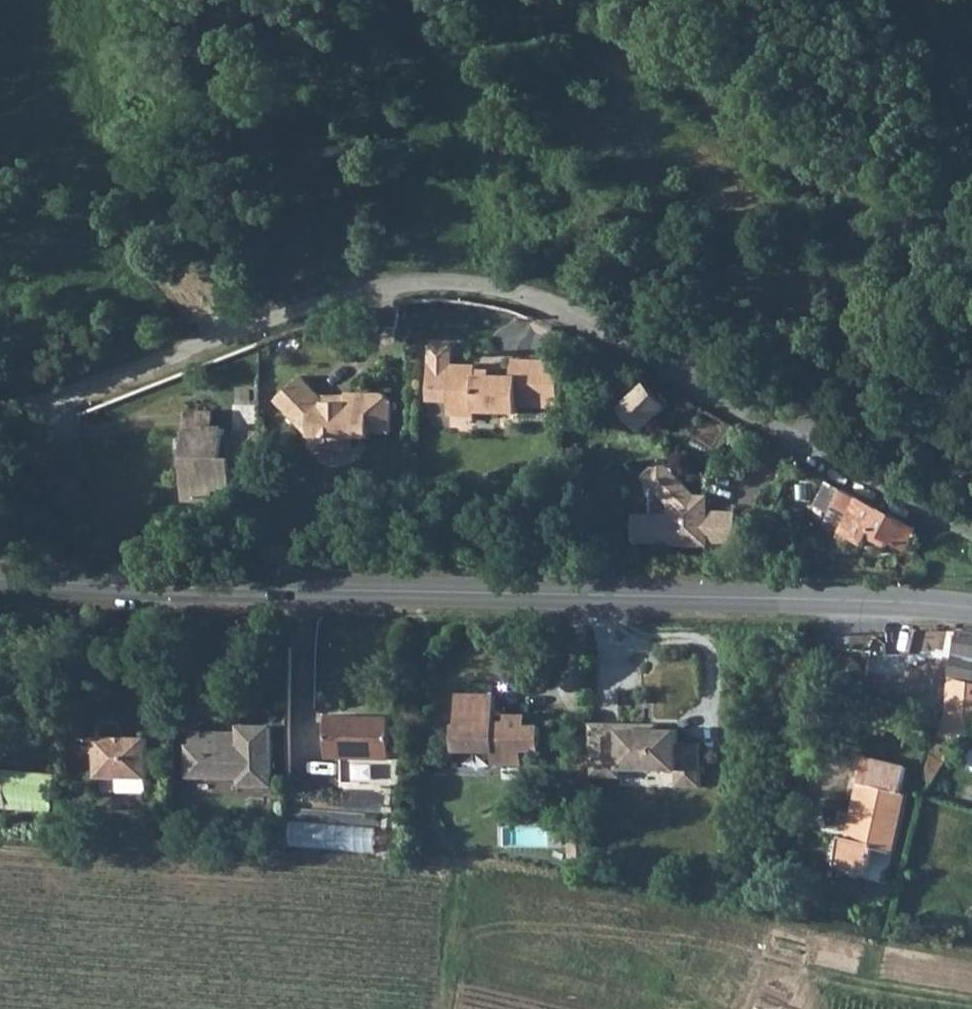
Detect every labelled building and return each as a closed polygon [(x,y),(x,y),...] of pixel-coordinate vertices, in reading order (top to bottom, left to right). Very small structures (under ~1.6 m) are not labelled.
[(473,399),(473,408),(516,409),(516,403),(556,406),(558,355),(512,355),(512,371),(475,371),(475,360),(449,360),(449,398),(473,399)] [(325,432),(325,439),(350,439),(350,433),(368,433),(368,428),(389,428),(390,396),(382,388),(345,387),(345,397),(325,397),(298,372),(274,397),(310,432),(325,432)] [(628,400),(651,422),(671,401),(650,380),(628,400)] [(448,411),(472,412),(473,408),(473,399),(449,398),(448,411)] [(212,410),(187,409),(186,431),(200,431),(200,425),(212,425),(212,410)] [(200,431),(186,431),(186,455),(188,455),(187,497),(212,497),(212,485),(230,486),(231,455),(223,454),(223,426),(212,425),(200,425),(200,431)] [(325,432),(310,432),(310,443),(325,443),(325,439),(325,432)] [(700,493),(666,458),(648,474),(648,495),(653,495),(652,511),(637,511),(636,539),(672,539),(672,542),(710,543),(710,540),(740,540),(740,510),(712,509),(712,505),(706,505),(704,504),(701,502),(700,498),(700,493)] [(838,502),(853,510),(855,511),(862,495),(847,486),(838,502)] [(908,546),(920,526),(862,495),(855,511),(846,534),(866,544),(871,535),(890,545),(894,539),(908,546)] [(841,532),(846,534),(855,511),(853,510),(841,532)] [(416,627),(416,637),(434,637),(434,628),(416,627)] [(950,708),(971,713),(971,630),(969,630),(954,675),(950,708)] [(498,691),(462,689),(461,720),(458,720),(457,744),(495,746),(495,758),(523,759),(524,745),(541,745),(542,722),(524,722),(525,711),(510,711),(510,718),(497,717),(498,691)] [(389,753),(391,712),(327,711),(326,751),(389,753)] [(957,715),(939,757),(951,766),(971,736),(971,713),(957,715)] [(595,720),(594,773),(626,774),(627,767),(678,768),(678,783),(703,784),(704,737),(684,737),(684,723),(595,720)] [(194,746),(193,775),(218,776),(222,772),(244,773),(244,784),(273,785),(274,728),(245,727),(245,734),(238,734),(233,739),(214,738),(214,733),(197,733),(196,746),(194,746)] [(102,733),(102,774),(153,776),(154,735),(102,733)] [(867,762),(862,783),(865,784),(872,758),(869,757),(867,762)] [(854,839),(895,850),(909,794),(903,793),(909,768),(872,758),(865,784),(868,785),(854,839)] [(21,804),(24,770),(0,769),(0,770),(0,803),(21,804)] [(21,804),(56,807),(59,773),(24,770),(21,804)] [(376,853),(378,828),(294,820),(292,845),(376,853)] [(591,827),(569,826),(569,861),(590,861),(591,827)] [(876,850),(893,854),(895,850),(854,839),(844,838),(839,860),(871,869),(876,850)]
